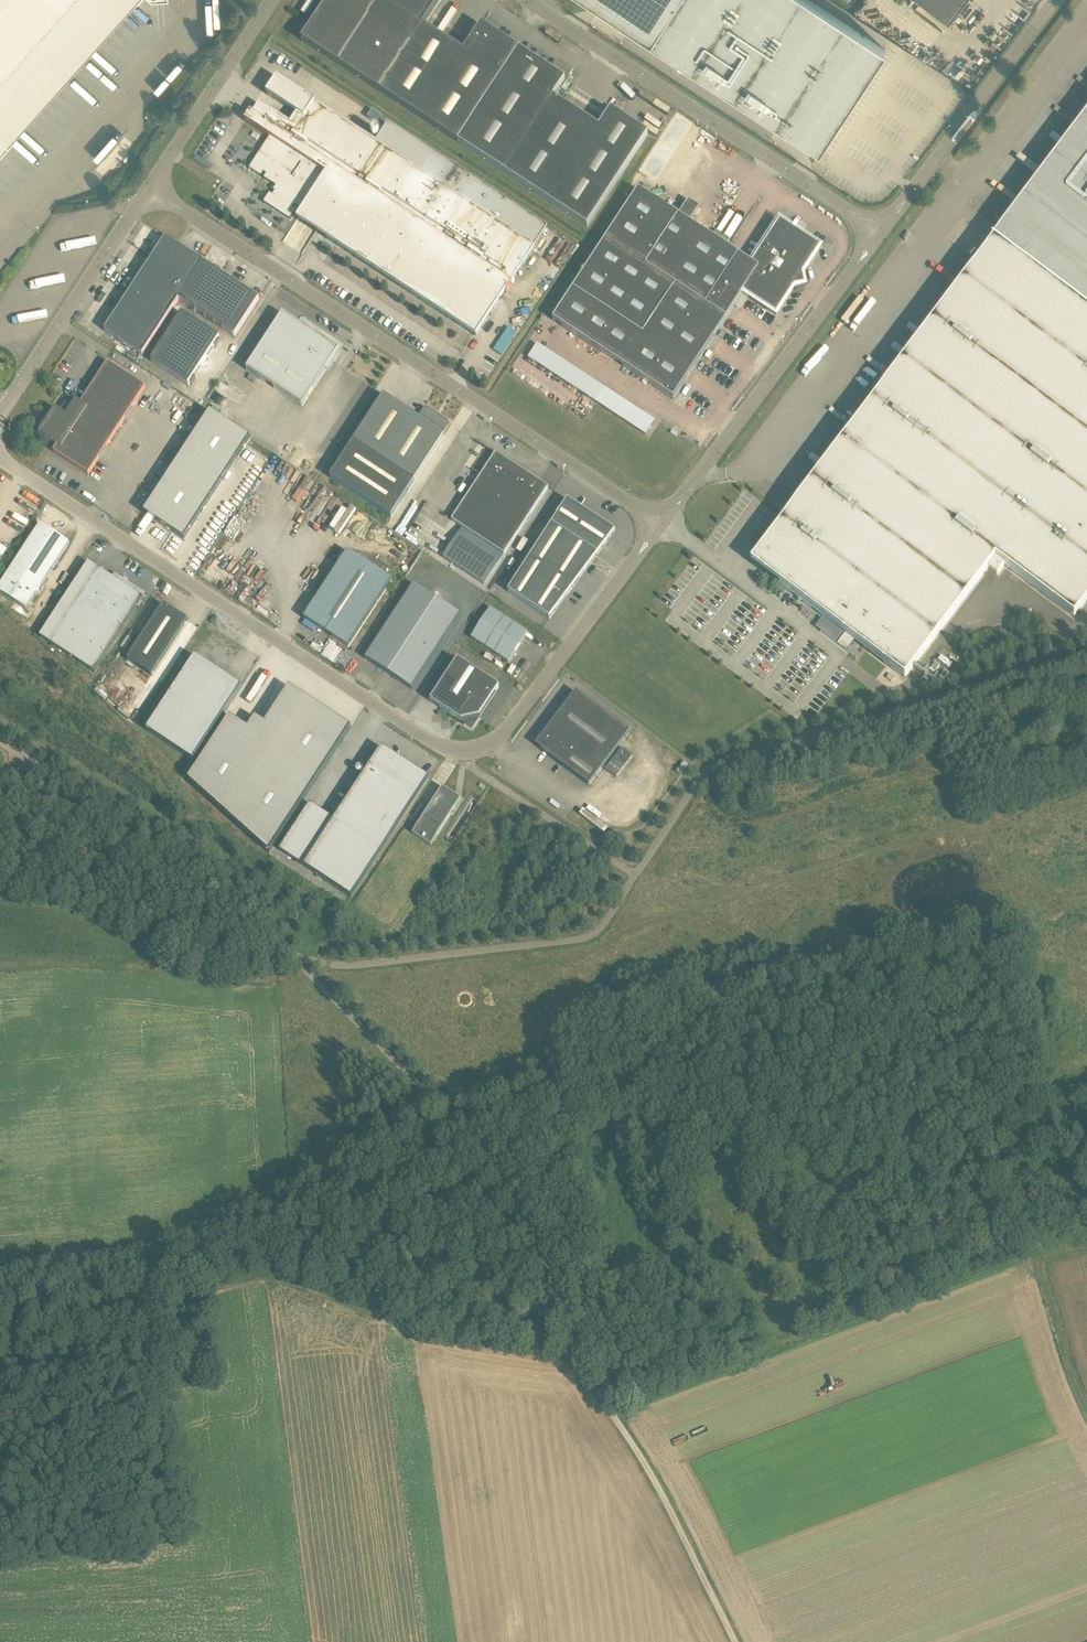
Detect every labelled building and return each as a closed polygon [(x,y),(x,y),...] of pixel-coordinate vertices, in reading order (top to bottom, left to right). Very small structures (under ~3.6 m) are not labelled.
[(134,0),(0,0),(0,151),(134,0)] [(441,0),(329,0),(302,41),(587,228),(648,134),(611,110),(599,129),(553,99),(566,80),(482,25),(464,53),(423,27),(441,0)] [(602,8),(655,43),(682,61),(710,79),(738,98),(766,116),(794,134),(795,135),(795,134),(808,143),(819,151),(871,72),(885,50),(809,0),(590,0),(602,8)] [(949,23),(966,0),(918,0),(949,23)] [(333,228),(326,238),(476,336),(505,292),(507,292),(512,284),(511,283),(535,247),(497,222),(509,203),(434,154),(422,173),(278,78),(267,94),(298,114),(291,125),(260,105),(254,115),(251,113),(245,121),(270,138),(250,169),(262,177),(264,173),(267,175),(264,179),(277,187),(274,191),(276,192),(273,196),(270,194),(264,203),(290,220),(296,211),(293,209),(295,205),(300,208),(309,194),(313,196),(305,209),(333,228)] [(377,124),(382,117),(373,110),(367,117),(377,124)] [(994,240),(993,239),(994,240),(772,535),(752,563),(779,584),(905,678),(988,568),(998,575),(1005,565),(1074,617),(1086,600),(1086,116),(994,240)] [(805,285),(803,275),(821,247),(780,221),(752,264),(690,223),(700,208),(689,200),(678,216),(639,190),(553,321),(674,400),(743,293),(777,315),(795,287),(805,285)] [(195,257),(175,244),(176,242),(169,237),(168,239),(166,238),(165,240),(163,238),(159,245),(161,246),(153,258),(151,257),(147,264),(148,265),(135,286),(133,285),(129,291),(130,293),(123,304),(121,303),(116,310),(118,311),(111,323),(109,321),(104,328),(106,330),(105,331),(143,356),(179,300),(235,337),(260,299),(258,298),(259,296),(252,291),(251,293),(239,286),(240,284),(233,279),(232,281),(221,274),(222,272),(215,267),(214,269),(202,262),(203,260),(197,255),(195,257)] [(170,374),(201,326),(182,314),(151,361),(170,374)] [(302,327),(300,325),(283,314),(247,370),(302,406),(327,369),(339,351),(302,326),(302,327)] [(189,386),(220,338),(201,326),(170,374),(189,386)] [(495,349),(503,355),(518,333),(511,327),(495,349)] [(101,375),(109,363),(108,362),(81,404),(76,401),(72,407),(71,406),(70,407),(67,405),(64,410),(63,409),(61,412),(56,408),(39,433),(58,445),(53,452),(89,475),(146,387),(145,387),(138,399),(101,375)] [(384,396),(353,443),(330,478),(391,518),(445,436),(441,433),(447,422),(449,423),(427,408),(426,409),(428,410),(421,420),(384,396)] [(185,540),(251,439),(210,412),(144,514),(185,540)] [(643,413),(634,427),(647,435),(655,422),(643,413)] [(496,453),(496,454),(452,521),(504,555),(548,488),(496,453)] [(568,500),(508,592),(550,619),(615,531),(568,500)] [(26,609),(69,543),(40,524),(0,586),(0,592),(26,609)] [(348,648),(393,581),(348,552),(304,619),(348,648)] [(112,578),(98,569),(89,563),(41,636),(50,643),(95,673),(147,594),(115,574),(112,578)] [(461,615),(414,585),(365,659),(412,689),(461,615)] [(147,631),(128,661),(152,676),(188,621),(164,605),(161,609),(147,631)] [(149,626),(160,609),(156,606),(145,623),(149,626)] [(528,633),(491,609),(472,639),(509,663),(528,633)] [(195,657),(147,731),(193,761),(242,687),(195,657)] [(480,717),(495,693),(499,687),(458,660),(431,702),(461,721),(480,717)] [(232,716),(191,782),(268,853),(352,726),(292,686),(268,725),(258,717),(250,729),(232,716)] [(562,765),(589,786),(630,732),(576,692),(549,728),(550,728),(540,741),(541,748),(563,764),(562,765)] [(310,804),(280,850),(351,897),(429,779),(382,748),(335,820),(310,804)] [(617,778),(633,756),(622,748),(606,769),(617,778)] [(413,833),(432,845),(461,800),(443,788),(413,833)]
